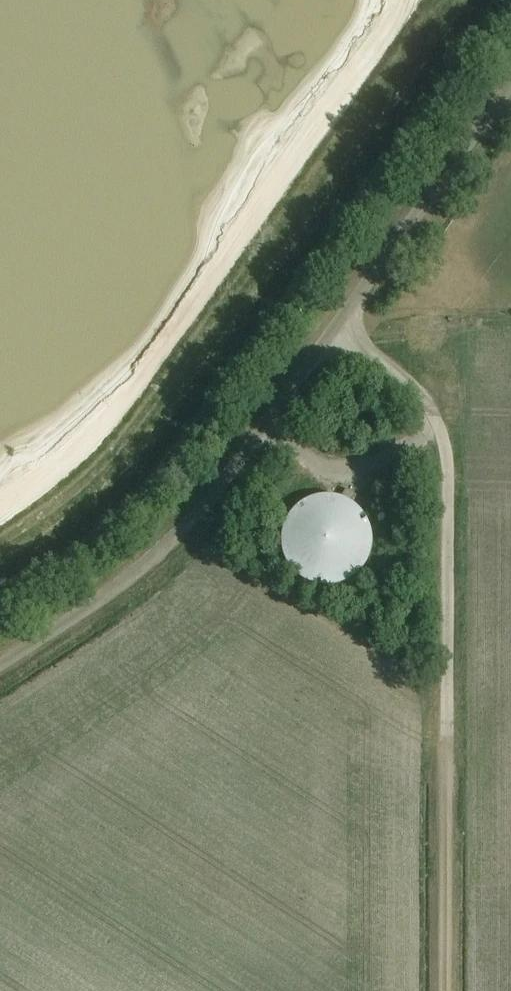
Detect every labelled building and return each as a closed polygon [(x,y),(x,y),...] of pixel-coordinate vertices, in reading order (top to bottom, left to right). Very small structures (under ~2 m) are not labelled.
[(324,497),(305,503),(290,516),(283,535),(284,555),(294,572),(311,584),(331,587),(350,581),(365,567),(372,549),(371,529),(361,511),(344,500),(324,497)]
